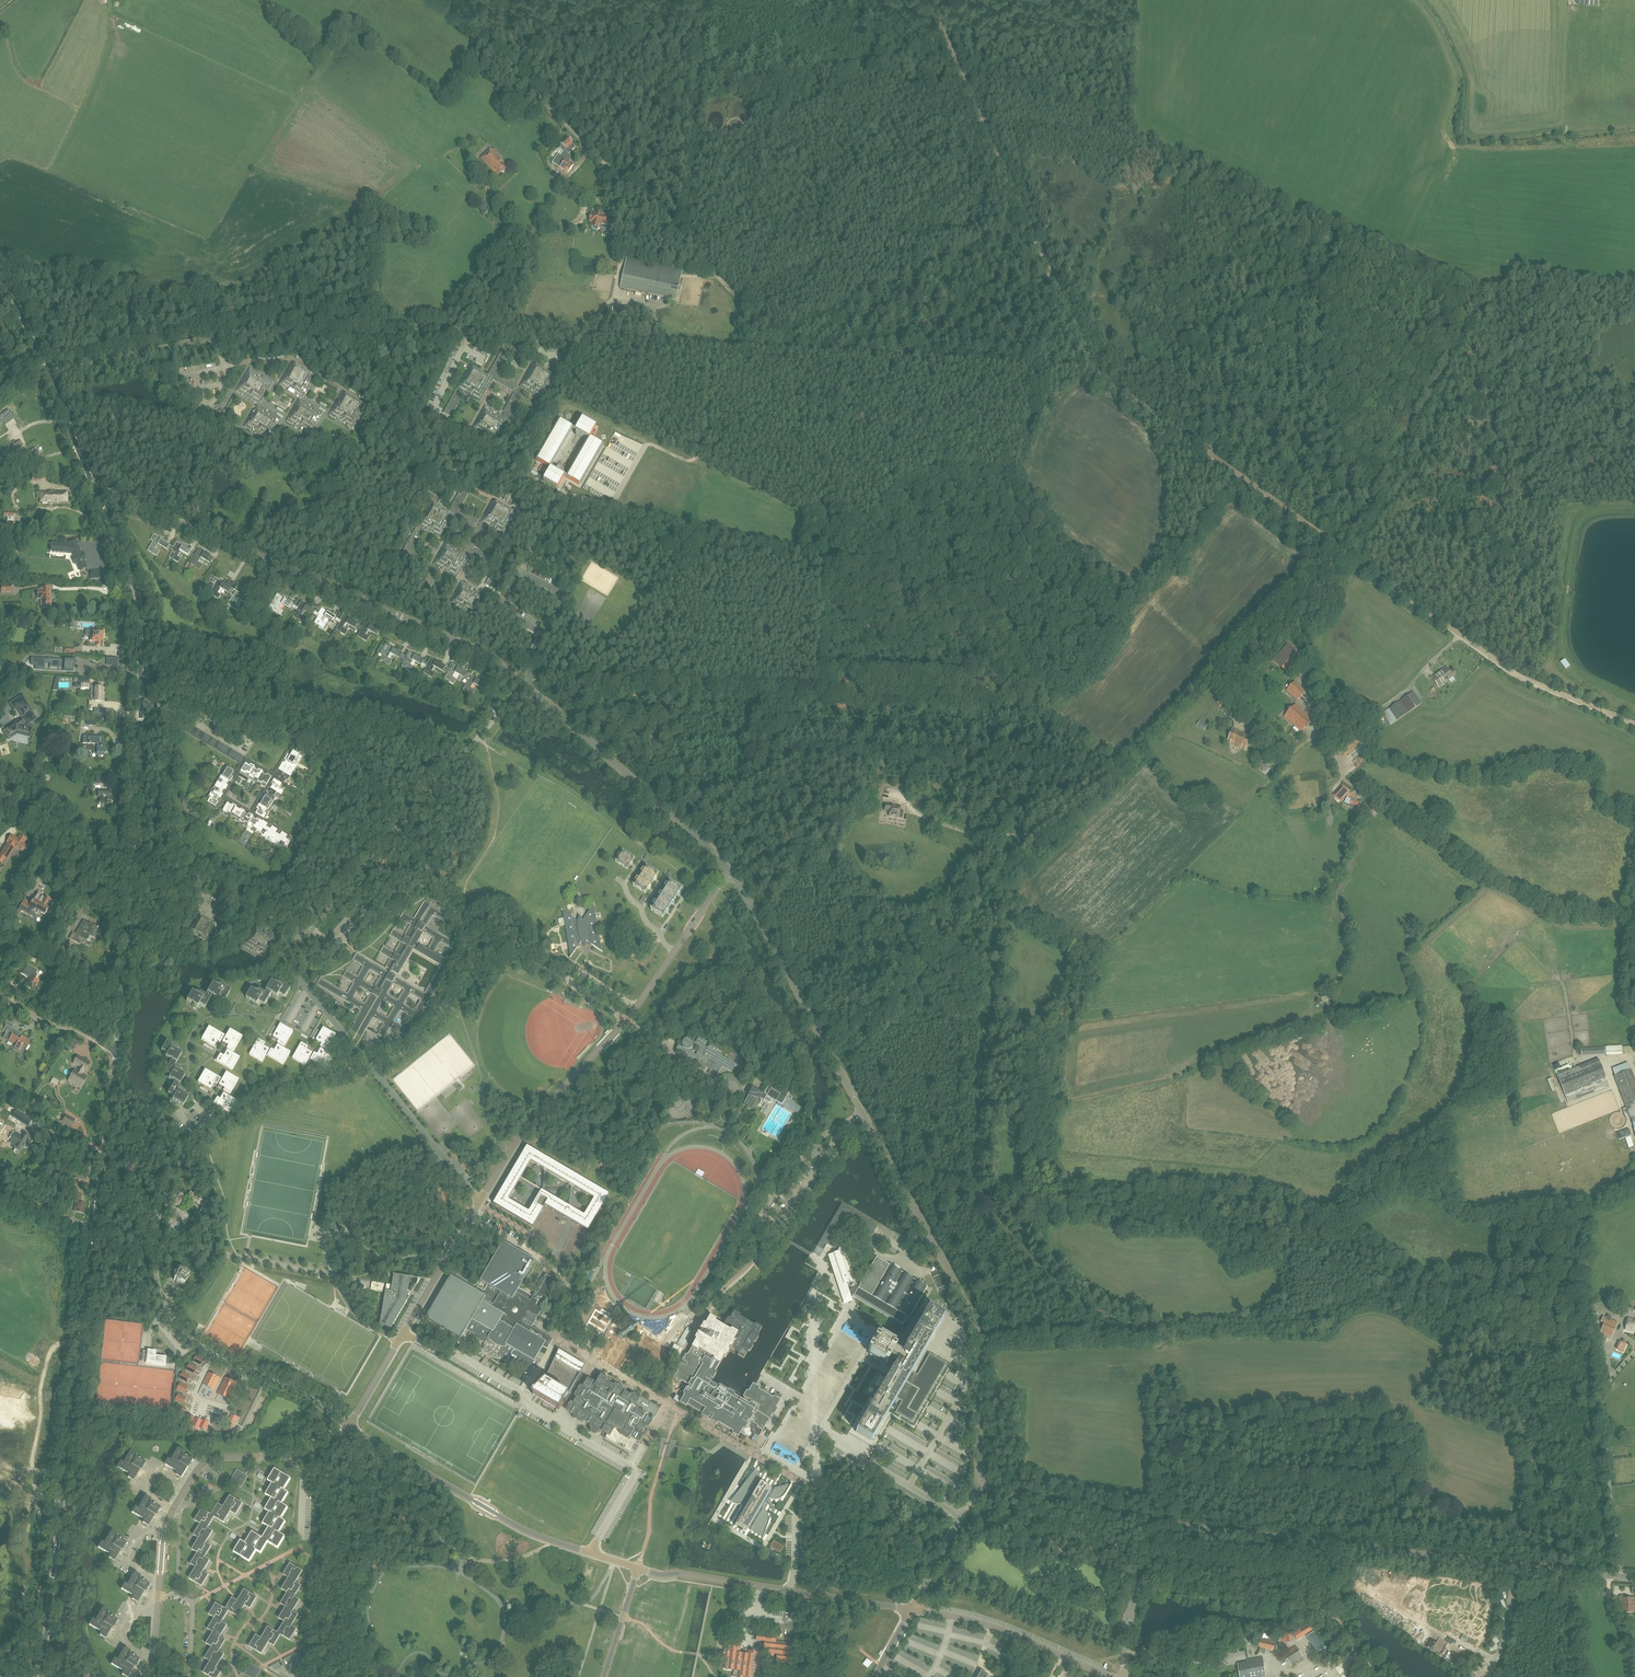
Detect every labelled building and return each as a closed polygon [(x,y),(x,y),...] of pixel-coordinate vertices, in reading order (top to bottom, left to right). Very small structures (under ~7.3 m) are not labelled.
[(564,138),(565,140),(561,144),(562,145),(560,148),(563,151),(560,155),(558,154),(552,162),(560,168),(568,173),(574,165),(569,161),(570,160),(570,154),(569,154),(575,148),(575,146),(573,144),(573,143),(567,137),(565,136),(564,138)] [(508,166),(504,162),(500,158),(501,157),(492,148),(480,159),(494,173),(498,176),(508,166)] [(477,206),(485,214),(492,206),(484,198),(477,206)] [(592,214),(591,214),(590,222),(593,222),(591,227),(593,227),(593,229),(597,230),(598,229),(599,229),(600,224),(608,226),(610,219),(609,218),(610,215),(601,213),(601,215),(592,213),(592,214)] [(626,259),(620,288),(676,300),(682,271),(626,259)] [(503,347),(490,370),(492,371),(488,377),(494,380),(494,379),(497,380),(496,382),(510,390),(513,384),(499,376),(498,377),(496,376),(510,351),(503,347)] [(296,396),(300,399),(302,399),(315,377),(306,371),(305,372),(303,371),(301,370),(302,369),(292,363),(279,386),(285,389),(286,387),(288,388),(287,390),(294,395),(295,393),(297,394),(296,396)] [(537,395),(536,397),(542,400),(555,377),(551,375),(546,372),(542,370),(538,367),(532,364),(520,386),(519,387),(525,391),(527,389),(528,390),(527,392),(535,396),(536,394),(537,395)] [(459,388),(458,391),(462,394),(463,393),(464,391),(466,392),(465,394),(473,398),(474,397),(475,397),(474,399),(480,403),(494,380),(488,377),(487,376),(483,374),(480,372),(470,366),(458,388),(459,388)] [(253,401),(258,404),(260,405),(273,382),(263,376),(261,379),(260,378),(258,377),(260,374),(250,369),(236,391),(242,395),(244,393),(245,394),(244,396),(252,400),(253,399),(255,400),(253,401)] [(320,376),(319,378),(338,390),(339,388),(320,376)] [(450,416),(462,394),(458,391),(456,390),(444,412),(450,416)] [(329,415),(335,419),(336,417),(338,418),(337,420),(345,424),(346,422),(347,423),(346,425),(349,427),(352,429),(366,406),(356,400),(353,398),(343,392),(329,415)] [(507,411),(504,416),(509,419),(512,421),(526,430),(530,423),(515,415),(514,417),(511,415),(512,414),(522,397),(516,393),(506,410),(507,411)] [(310,404),(302,399),(300,399),(287,421),(293,425),(294,423),(296,424),(294,426),(302,430),(303,428),(305,429),(304,431),(310,435),(323,412),(313,406),(312,409),(310,408),(308,407),(310,404)] [(260,405),(258,404),(244,427),(250,430),(251,428),(253,429),(252,431),(260,436),(261,434),(262,435),(261,437),(267,440),(272,432),(281,418),(271,412),(269,415),(268,414),(266,413),(268,410),(260,405)] [(491,437),(490,439),(496,442),(509,419),(504,416),(503,416),(499,413),(498,416),(496,416),(494,415),(496,412),(491,409),(486,406),(473,429),(475,431),(479,433),(480,431),(481,432),(480,434),(488,438),(489,436),(491,437)] [(3,422),(5,425),(10,421),(4,413),(0,415),(0,424),(3,422)] [(582,419),(575,430),(589,438),(596,427),(582,419)] [(560,422),(538,461),(549,468),(572,428),(560,422)] [(602,446),(590,439),(589,438),(575,430),(572,428),(549,468),(550,469),(564,476),(568,479),(579,485),(602,446)] [(39,454),(34,448),(30,450),(32,453),(27,456),(30,460),(33,458),(34,459),(37,457),(36,456),(39,454)] [(550,469),(543,480),(557,488),(564,476),(550,469)] [(449,513),(454,516),(454,515),(458,517),(457,518),(471,526),(474,520),(460,511),(459,513),(456,511),(457,510),(467,493),(461,489),(451,507),(452,507),(449,513)] [(41,503),(58,503),(66,503),(66,493),(54,493),(54,492),(49,492),(49,493),(41,493),(41,503)] [(425,496),(428,498),(438,504),(440,499),(427,492),(425,496)] [(480,523),(486,527),(487,525),(489,526),(488,528),(495,532),(497,530),(498,531),(497,533),(503,537),(517,514),(506,508),(505,510),(504,509),(502,508),(503,506),(493,500),(480,523)] [(417,525),(418,526),(423,529),(424,527),(426,528),(425,530),(433,534),(434,532),(435,533),(434,535),(440,539),(442,537),(454,516),(449,513),(443,510),(442,512),(441,511),(439,510),(440,508),(430,503),(417,525)] [(13,530),(14,524),(15,512),(8,512),(6,530),(13,530)] [(417,529),(416,528),(404,548),(400,554),(401,555),(402,553),(410,558),(409,559),(424,568),(427,561),(413,553),(412,554),(409,553),(410,552),(423,529),(418,526),(417,529)] [(468,547),(465,553),(470,555),(470,554),(473,556),(472,557),(486,566),(490,560),(476,551),(475,553),(474,552),(472,551),(483,533),(477,529),(467,546),(468,547)] [(168,548),(170,549),(172,547),(170,545),(154,535),(150,540),(153,541),(148,550),(157,556),(160,552),(155,549),(158,544),(167,550),(168,548)] [(83,554),(80,555),(79,552),(80,551),(79,550),(78,547),(75,541),(69,544),(70,546),(59,545),(52,544),(52,548),(51,552),(53,552),(53,553),(56,553),(56,552),(57,552),(57,553),(60,553),(60,552),(61,552),(61,553),(64,553),(69,553),(69,550),(72,551),(73,553),(75,557),(74,558),(76,564),(77,563),(80,570),(86,567),(84,561),(85,560),(83,554)] [(190,554),(192,556),(193,553),(191,552),(192,552),(177,542),(173,548),(172,547),(170,549),(173,551),(169,557),(178,563),(181,558),(177,555),(179,551),(188,557),(190,554)] [(450,575),(456,579),(470,555),(465,553),(459,550),(458,551),(457,550),(455,550),(456,548),(446,542),(433,565),(439,569),(440,567),(442,568),(441,570),(449,574),(450,572),(451,573),(450,575)] [(193,553),(192,556),(195,557),(191,564),(200,570),(203,565),(198,562),(201,558),(210,563),(211,561),(212,562),(212,561),(213,558),(198,549),(195,554),(193,553)] [(430,571),(420,588),(426,592),(436,575),(430,571)] [(78,576),(62,575),(61,580),(82,582),(82,574),(78,573),(78,576)] [(231,594),(232,592),(230,591),(232,588),(222,582),(215,578),(209,587),(212,589),(209,593),(218,599),(221,596),(216,593),(219,587),(233,596),(231,594)] [(462,582),(449,605),(455,609),(456,607),(458,608),(457,610),(465,614),(466,612),(467,613),(466,615),(472,619),(485,595),(475,590),(474,592),(472,591),(471,590),(472,588),(462,582)] [(37,599),(41,599),(41,608),(50,608),(50,588),(41,588),(41,590),(37,590),(37,599)] [(233,596),(231,594),(233,596),(227,605),(237,611),(239,607),(234,604),(238,599),(247,605),(248,603),(249,603),(249,602),(250,600),(236,591),(233,596)] [(292,607),(294,608),(295,606),(293,605),(294,604),(277,594),(269,608),(281,616),(283,611),(280,609),(282,604),(291,609),(292,607)] [(297,607),(295,606),(294,608),(297,610),(293,616),(298,619),(298,621),(299,622),(300,622),(301,622),(302,622),(305,617),(301,615),(304,611),(312,616),(314,613),(316,615),(317,612),(315,611),(300,601),(297,607)] [(336,618),(337,617),(322,608),(318,613),(317,612),(316,615),(318,616),(314,623),(324,628),(327,624),(323,622),(326,618),(334,622),(335,620),(337,621),(338,619),(336,618)] [(340,620),(338,619),(337,621),(340,623),(336,629),(345,635),(348,630),(343,628),(346,623),(355,629),(357,627),(359,628),(360,625),(358,624),(343,614),(340,620)] [(361,626),(360,625),(359,628),(361,629),(357,636),(367,642),(369,637),(365,634),(368,630),(377,635),(378,633),(378,634),(379,633),(378,633),(380,630),(365,621),(361,626)] [(90,630),(90,635),(90,641),(92,641),(97,641),(97,646),(100,646),(101,641),(102,641),(102,636),(103,636),(103,632),(102,632),(102,630),(98,630),(98,629),(94,629),(94,630),(93,630),(90,630)] [(403,658),(404,655),(402,654),(386,643),(380,653),(383,655),(380,659),(389,665),(392,661),(388,658),(390,653),(399,659),(401,657),(403,658)] [(1272,659),(1285,671),(1300,654),(1287,643),(1272,659)] [(422,663),(424,664),(426,662),(424,661),(424,660),(409,651),(405,656),(404,655),(403,658),(405,659),(402,666),(411,672),(414,667),(410,665),(413,660),(421,665),(422,663)] [(427,663),(426,662),(424,664),(427,666),(423,672),(433,678),(435,673),(432,671),(434,666),(443,671),(444,669),(446,670),(447,668),(445,667),(446,666),(430,657),(427,663)] [(74,666),(75,661),(31,658),(30,664),(35,664),(35,669),(44,669),(44,662),(50,663),(50,667),(59,667),(59,663),(64,663),(64,670),(72,671),(73,666),(74,666)] [(1560,662),(1566,670),(1570,666),(1565,659),(1560,662)] [(455,672),(466,679),(468,677),(465,675),(467,673),(452,663),(449,669),(447,668),(446,670),(449,672),(445,678),(454,684),(457,679),(452,677),(455,672)] [(1439,687),(1454,677),(1447,667),(1432,678),(1439,687)] [(486,684),(485,684),(472,676),(469,681),(466,679),(469,681),(463,690),(473,695),(475,691),(471,688),(473,683),(483,689),(484,687),(485,687),(484,686),(486,684)] [(1287,690),(1298,700),(1306,691),(1295,681),(1287,690)] [(102,701),(102,685),(91,685),(91,700),(95,700),(95,701),(102,701)] [(1390,725),(1422,703),(1414,692),(1382,713),(1390,725)] [(3,731),(5,734),(7,737),(13,733),(14,734),(19,731),(18,730),(20,729),(21,731),(31,733),(33,726),(29,725),(30,723),(36,718),(22,695),(9,703),(14,710),(17,708),(23,718),(7,727),(8,729),(3,731)] [(1295,704),(1285,716),(1302,732),(1313,719),(1295,704)] [(1195,725),(1204,731),(1208,725),(1199,718),(1195,725)] [(1227,741),(1246,749),(1251,736),(1233,728),(1227,741)] [(104,754),(104,736),(83,735),(82,744),(80,744),(79,751),(94,751),(94,750),(97,750),(97,754),(104,754)] [(290,755),(287,754),(283,759),(285,760),(286,761),(287,761),(293,765),(296,759),(299,761),(302,757),(292,751),(290,755)] [(1255,767),(1266,774),(1274,763),(1263,756),(1255,767)] [(285,760),(282,764),(281,763),(278,769),(281,771),(287,775),(290,776),(296,767),(293,765),(287,761),(286,761),(285,760)] [(249,776),(250,775),(253,769),(254,767),(250,764),(251,763),(247,761),(241,770),(241,771),(245,774),(243,775),(248,778),(249,776)] [(254,767),(253,769),(250,775),(249,776),(253,778),(252,780),(256,783),(257,781),(258,780),(261,774),(263,772),(259,769),(259,768),(255,766),(254,767)] [(236,774),(227,769),(226,768),(223,772),(221,771),(219,776),(221,777),(222,777),(228,781),(231,777),(234,779),(236,774)] [(260,785),(264,788),(270,779),(271,777),(267,774),(268,773),(263,771),(263,772),(261,774),(258,780),(257,781),(261,783),(260,785)] [(284,779),(286,780),(287,781),(290,776),(287,775),(281,771),(278,775),(275,773),(272,779),(275,781),(281,784),(284,779)] [(216,785),(217,786),(223,789),(225,790),(228,786),(229,787),(231,783),(230,782),(228,781),(222,777),(221,777),(219,781),(217,779),(214,784),(216,785)] [(275,781),(272,785),(269,783),(267,787),(270,789),(276,793),(278,789),(282,791),(284,786),(281,784),(275,781)] [(211,793),(212,794),(218,798),(218,797),(221,799),(223,795),(224,795),(226,791),(225,790),(223,789),(217,786),(216,785),(214,789),(212,788),(209,792),(211,793)] [(1339,797),(1346,788),(1342,785),(1334,793),(1339,797)] [(279,794),(276,793),(270,789),(268,793),(264,791),(262,796),(265,798),(265,797),(271,801),(274,803),(279,794)] [(111,805),(112,791),(98,791),(98,797),(99,797),(99,803),(106,803),(106,805),(111,805)] [(221,799),(218,797),(218,798),(212,794),(210,798),(207,796),(204,800),(213,806),(216,802),(219,804),(222,799),(221,799)] [(1348,798),(1349,797),(1345,795),(1344,798),(1346,799),(1346,800),(1347,801),(1345,804),(1354,809),(1353,811),(1357,813),(1361,803),(1352,799),(1352,800),(1348,798)] [(259,805),(260,806),(266,809),(269,805),(272,807),(274,803),(271,801),(265,797),(265,798),(263,801),(260,800),(257,804),(259,805)] [(231,816),(232,815),(236,809),(237,807),(233,804),(233,803),(229,801),(224,810),(223,811),(227,814),(226,815),(230,818),(231,816)] [(269,811),(266,809),(260,806),(259,805),(257,809),(255,808),(252,812),(261,818),(262,817),(264,819),(266,815),(267,815),(269,811)] [(890,811),(889,816),(898,817),(902,818),(903,811),(899,811),(900,808),(898,808),(899,807),(886,805),(885,811),(890,811)] [(239,821),(240,820),(244,814),(245,812),(241,809),(242,808),(237,806),(237,807),(236,809),(232,815),(231,816),(235,818),(234,820),(238,823),(239,821)] [(248,826),(248,825),(252,819),(253,817),(249,814),(250,813),(246,811),(245,812),(244,814),(240,820),(239,821),(243,823),(242,825),(247,828),(248,826)] [(253,817),(252,819),(248,825),(248,826),(252,828),(250,830),(255,833),(257,830),(262,821),(258,819),(258,818),(254,815),(253,817)] [(262,820),(262,821),(257,830),(262,833),(260,836),(265,839),(267,835),(270,829),(266,827),(268,824),(262,820)] [(270,842),(274,844),(280,835),(276,833),(278,830),(272,826),(270,829),(267,835),(272,839),(270,842)] [(282,832),(280,835),(274,844),(285,850),(290,841),(286,839),(288,836),(282,832)] [(1,863),(4,857),(7,859),(15,847),(25,853),(29,846),(23,843),(26,839),(20,835),(17,839),(11,835),(7,842),(0,854),(0,862),(1,863)] [(631,863),(631,862),(634,859),(623,852),(617,861),(628,868),(631,863)] [(452,865),(456,860),(452,857),(448,862),(452,865)] [(640,876),(651,883),(653,880),(657,874),(646,867),(640,876)] [(648,889),(651,883),(640,876),(634,885),(645,892),(648,889)] [(664,891),(675,898),(677,895),(681,890),(670,883),(664,891)] [(672,903),(675,898),(664,891),(658,901),(669,908),(672,903)] [(34,916),(36,913),(39,915),(41,913),(45,915),(50,907),(49,906),(52,901),(45,897),(37,893),(31,904),(25,900),(18,911),(21,913),(22,911),(29,915),(29,914),(34,916)] [(347,994),(342,990),(337,987),(321,978),(317,983),(317,984),(342,998),(342,997),(343,996),(346,998),(345,999),(345,1001),(350,1004),(354,997),(360,987),(361,986),(372,993),(366,1004),(364,1003),(363,1003),(356,999),(355,1001),(355,1002),(353,1004),(362,1010),(364,1008),(366,1009),(364,1012),(362,1011),(354,1023),(351,1029),(356,1032),(358,1033),(361,1035),(362,1036),(365,1029),(373,1017),(370,1015),(372,1013),(374,1014),(373,1016),(382,1021),(384,1019),(386,1016),(377,1011),(376,1010),(383,1000),(380,998),(382,996),(384,997),(383,999),(393,1005),(395,1006),(394,1007),(388,1017),(384,1024),(378,1035),(383,1038),(390,1027),(387,1026),(389,1023),(391,1024),(390,1026),(402,1033),(405,1027),(395,1021),(393,1020),(400,1010),(397,1008),(399,1005),(401,1007),(400,1009),(412,1016),(417,1019),(425,1005),(423,1004),(420,1002),(415,1010),(408,1006),(404,1004),(403,1003),(410,991),(411,990),(415,992),(414,994),(422,999),(422,998),(424,999),(422,1001),(424,1002),(426,1003),(427,1002),(428,1002),(447,970),(441,967),(426,994),(425,993),(412,986),(411,988),(410,987),(411,985),(397,977),(395,976),(394,975),(391,973),(392,971),(398,974),(397,973),(400,967),(401,968),(413,947),(414,946),(414,945),(412,944),(413,942),(414,941),(416,942),(422,932),(423,931),(434,937),(434,938),(434,939),(433,940),(431,943),(430,944),(428,949),(418,943),(417,943),(416,946),(418,947),(418,948),(417,949),(416,950),(441,964),(441,963),(443,964),(443,965),(445,966),(450,970),(451,970),(454,964),(445,959),(434,953),(433,952),(439,941),(437,940),(439,937),(441,938),(440,940),(452,948),(455,942),(438,932),(427,926),(426,925),(432,914),(430,913),(432,910),(434,911),(433,913),(445,921),(445,920),(448,915),(431,905),(430,904),(425,901),(424,901),(414,918),(413,918),(403,912),(400,917),(412,924),(413,922),(416,924),(414,927),(412,925),(405,936),(405,935),(404,935),(394,929),(393,929),(390,935),(402,941),(402,942),(395,953),(395,952),(394,952),(385,947),(384,946),(380,952),(392,959),(387,968),(390,970),(389,972),(388,971),(387,973),(386,972),(387,971),(357,953),(353,959),(365,966),(366,964),(369,965),(367,968),(365,966),(358,977),(357,976),(347,970),(343,976),(355,983),(357,981),(359,982),(357,985),(355,983),(348,994),(347,994)] [(663,916),(665,913),(667,911),(669,908),(658,901),(652,909),(663,916)] [(570,957),(577,948),(581,947),(580,943),(581,941),(585,946),(586,941),(588,942),(588,943),(588,944),(589,945),(590,945),(591,945),(592,945),(592,944),(602,951),(594,905),(594,904),(583,920),(579,915),(578,920),(562,909),(562,910),(570,956),(570,957)] [(19,914),(15,912),(9,920),(14,923),(19,914)] [(227,914),(225,913),(218,924),(220,926),(227,914)] [(205,950),(219,927),(209,921),(208,920),(206,919),(196,914),(183,936),(188,939),(189,938),(190,939),(189,940),(197,945),(198,944),(200,945),(199,946),(205,950)] [(303,926),(289,918),(288,920),(301,928),(303,926)] [(78,944),(82,938),(86,932),(96,939),(101,931),(84,920),(76,934),(73,932),(69,939),(78,944)] [(265,958),(279,936),(269,930),(268,933),(264,931),(266,928),(256,922),(243,944),(248,948),(250,946),(251,947),(250,949),(258,954),(259,952),(261,953),(260,955),(265,958)] [(37,970),(29,966),(24,975),(30,978),(26,986),(33,990),(39,981),(33,978),(37,970)] [(267,990),(267,991),(268,991),(271,993),(272,993),(273,994),(274,995),(278,997),(279,995),(280,996),(281,995),(282,995),(285,997),(291,988),(286,985),(285,986),(284,985),(285,985),(280,982),(279,982),(278,985),(277,984),(275,983),(272,981),(271,983),(270,986),(269,988),(267,989),(267,990)] [(212,984),(206,993),(207,994),(211,995),(211,996),(212,995),(213,996),(212,996),(213,997),(217,999),(218,998),(219,998),(220,997),(221,998),(225,1000),(230,990),(225,988),(224,988),(224,987),(219,984),(219,985),(218,987),(217,986),(216,986),(215,985),(214,985),(212,984)] [(248,996),(246,998),(247,999),(251,1001),(253,1001),(252,1002),(253,1002),(255,1003),(257,1005),(258,1003),(259,1004),(260,1004),(260,1003),(261,1003),(265,1005),(270,997),(270,996),(272,993),(271,993),(268,991),(267,991),(265,993),(264,993),(261,990),(259,990),(258,993),(257,992),(256,992),(255,991),(252,989),(248,996)] [(191,991),(186,1001),(187,1001),(187,1002),(190,1003),(191,1003),(192,1004),(193,1005),(194,1005),(197,1007),(198,1006),(199,1006),(200,1005),(201,1005),(205,1008),(209,999),(210,998),(211,996),(211,995),(207,994),(206,993),(205,995),(205,996),(204,995),(199,992),(199,993),(197,995),(196,994),(194,993),(191,991)] [(280,1024),(278,1029),(272,1038),(278,1042),(284,1046),(293,1031),(280,1024)] [(12,1028),(6,1025),(3,1031),(6,1033),(3,1038),(8,1041),(7,1043),(12,1047),(11,1048),(23,1054),(24,1052),(28,1045),(30,1041),(21,1036),(22,1035),(20,1034),(20,1033),(12,1028)] [(223,1035),(208,1026),(201,1039),(216,1047),(219,1041),(220,1042),(223,1035)] [(324,1027),(321,1032),(315,1042),(321,1045),(321,1046),(327,1050),(336,1034),(324,1027)] [(221,1044),(227,1047),(226,1048),(233,1051),(241,1036),(229,1029),(221,1044)] [(681,1047),(678,1046),(675,1050),(687,1056),(684,1060),(692,1065),(694,1061),(698,1063),(695,1067),(703,1071),(706,1068),(709,1070),(707,1073),(715,1078),(721,1067),(731,1072),(736,1064),(720,1055),(719,1054),(715,1052),(717,1048),(709,1044),(707,1047),(703,1045),(706,1042),(698,1037),(695,1042),(693,1042),(693,1041),(692,1040),(691,1039),(690,1038),(689,1038),(688,1038),(687,1038),(685,1038),(684,1039),(683,1040),(682,1041),(682,1042),(681,1043),(682,1045),(682,1046),(681,1047)] [(72,1051),(78,1041),(72,1038),(66,1047),(64,1050),(67,1052),(69,1049),(72,1051)] [(265,1043),(264,1043),(258,1039),(250,1054),(262,1061),(270,1047),(264,1043),(265,1043)] [(166,1041),(161,1050),(165,1053),(169,1047),(175,1050),(176,1049),(177,1047),(172,1045),(171,1045),(171,1044),(166,1041)] [(290,1051),(275,1043),(272,1049),(271,1049),(268,1055),(283,1064),(290,1051)] [(307,1047),(308,1046),(301,1043),(293,1058),(305,1065),(313,1050),(307,1047)] [(1623,1055),(1622,1047),(1622,1046),(1606,1046),(1606,1056),(1623,1055)] [(165,1053),(165,1055),(166,1055),(165,1057),(169,1059),(170,1060),(170,1059),(171,1060),(171,1061),(175,1063),(176,1063),(179,1058),(180,1056),(181,1054),(178,1052),(177,1051),(175,1050),(169,1047),(165,1053)] [(1581,1055),(1605,1054),(1605,1047),(1581,1048),(1581,1055)] [(334,1056),(326,1052),(319,1048),(316,1053),(315,1053),(311,1059),(326,1068),(334,1056)] [(216,1061),(232,1070),(239,1057),(224,1049),(221,1055),(220,1054),(216,1061)] [(75,1070),(69,1080),(80,1087),(86,1077),(81,1074),(84,1069),(85,1070),(89,1064),(84,1062),(85,1061),(78,1056),(74,1063),(80,1066),(77,1071),(75,1070)] [(1557,1075),(1568,1103),(1610,1086),(1599,1059),(1557,1075)] [(169,1063),(164,1072),(168,1075),(169,1075),(172,1068),(179,1072),(179,1071),(180,1069),(179,1068),(175,1066),(175,1067),(174,1066),(176,1063),(175,1063),(171,1061),(171,1060),(170,1063),(169,1063)] [(169,1075),(168,1076),(169,1077),(168,1078),(172,1081),(173,1081),(174,1081),(175,1081),(174,1082),(175,1082),(178,1084),(179,1085),(185,1075),(181,1073),(180,1073),(179,1072),(172,1068),(169,1075)] [(198,1082),(203,1085),(212,1090),(215,1084),(216,1084),(220,1078),(205,1069),(198,1082)] [(1615,1076),(1627,1107),(1630,1115),(1631,1119),(1631,1118),(1634,1129),(1633,1129),(1634,1134),(1634,1080),(1631,1070),(1615,1076)] [(226,1072),(222,1079),(217,1087),(223,1090),(223,1091),(229,1095),(238,1079),(226,1072)] [(1552,1077),(1548,1079),(1553,1092),(1557,1090),(1552,1077)] [(771,1081),(764,1093),(768,1095),(771,1089),(779,1094),(775,1101),(782,1104),(785,1098),(789,1092),(771,1081)] [(173,1085),(167,1094),(172,1096),(176,1090),(182,1093),(183,1092),(184,1091),(179,1088),(178,1088),(178,1087),(179,1085),(178,1084),(175,1082),(174,1082),(173,1084),(173,1085)] [(674,1083),(671,1089),(676,1092),(680,1086),(674,1083)] [(752,1088),(747,1097),(743,1104),(744,1104),(746,1105),(752,1109),(754,1106),(761,1094),(752,1088)] [(172,1096),(171,1098),(173,1098),(172,1100),(176,1102),(177,1103),(177,1102),(178,1103),(178,1104),(181,1105),(182,1106),(183,1106),(185,1102),(188,1097),(184,1095),(184,1094),(182,1093),(176,1090),(172,1096)] [(221,1092),(218,1098),(217,1098),(217,1097),(213,1104),(228,1113),(235,1100),(221,1092)] [(15,1117),(30,1127),(34,1121),(19,1111),(15,1117)] [(60,1121),(70,1127),(75,1119),(65,1114),(60,1121)] [(1629,1129),(1616,1133),(1619,1140),(1631,1135),(1629,1129)] [(25,1145),(31,1136),(23,1131),(20,1135),(21,1136),(13,1148),(14,1148),(14,1149),(15,1149),(13,1152),(17,1154),(19,1152),(20,1152),(23,1147),(24,1148),(26,1145),(25,1145)] [(563,1216),(568,1218),(569,1219),(573,1222),(588,1230),(609,1194),(590,1183),(587,1181),(584,1179),(527,1146),(493,1203),(533,1227),(545,1205),(563,1216)] [(772,1184),(775,1186),(777,1187),(787,1172),(786,1171),(782,1169),(780,1168),(770,1182),(772,1184)] [(72,1176),(70,1191),(77,1192),(79,1176),(72,1176)] [(77,1193),(76,1201),(74,1210),(77,1211),(84,1212),(85,1202),(81,1201),(82,1194),(77,1193)] [(170,1197),(175,1200),(173,1203),(178,1206),(184,1196),(179,1193),(177,1197),(172,1193),(170,1197)] [(828,1255),(844,1302),(844,1301),(849,1292),(847,1287),(849,1286),(849,1287),(849,1288),(850,1288),(851,1289),(853,1289),(854,1289),(855,1288),(856,1287),(858,1288),(859,1286),(853,1282),(856,1281),(843,1241),(838,1250),(836,1246),(833,1244),(847,1221),(872,1236),(879,1224),(842,1203),(817,1246),(823,1250),(827,1244),(835,1249),(836,1252),(828,1255)] [(185,1225),(184,1224),(185,1222),(186,1223),(186,1222),(190,1216),(172,1206),(168,1212),(171,1214),(172,1215),(171,1217),(170,1216),(169,1218),(168,1219),(168,1221),(168,1223),(168,1224),(166,1225),(166,1226),(167,1228),(168,1229),(168,1230),(170,1232),(172,1234),(174,1235),(176,1235),(178,1236),(181,1236),(183,1236),(184,1235),(184,1233),(183,1233),(185,1232),(186,1232),(187,1231),(188,1230),(190,1228),(187,1226),(185,1225)] [(344,1238),(345,1231),(345,1228),(346,1226),(334,1224),(334,1226),(332,1235),(344,1238)] [(469,1335),(483,1343),(485,1344),(482,1349),(483,1351),(485,1353),(487,1355),(490,1357),(492,1358),(495,1359),(497,1359),(500,1359),(499,1359),(500,1358),(527,1373),(540,1352),(544,1354),(553,1340),(532,1328),(534,1324),(559,1282),(546,1275),(533,1296),(519,1288),(535,1261),(503,1242),(495,1257),(491,1254),(485,1264),(489,1267),(481,1281),(488,1285),(484,1291),(477,1286),(475,1290),(451,1276),(426,1318),(461,1339),(466,1330),(471,1332),(469,1335)] [(823,1250),(817,1246),(814,1252),(820,1255),(823,1250)] [(908,1319),(909,1318),(927,1287),(904,1274),(876,1257),(859,1286),(858,1288),(856,1287),(855,1288),(854,1289),(853,1289),(851,1289),(850,1288),(849,1288),(849,1287),(849,1286),(847,1287),(849,1292),(844,1301),(851,1299),(853,1295),(853,1296),(858,1299),(902,1325),(907,1318),(908,1319)] [(177,1282),(183,1286),(183,1285),(182,1285),(188,1275),(185,1273),(184,1274),(178,1270),(179,1271),(173,1280),(176,1282),(177,1282)] [(391,1329),(407,1301),(406,1301),(407,1295),(409,1295),(410,1290),(408,1290),(410,1277),(411,1278),(411,1277),(393,1274),(394,1275),(392,1285),(387,1284),(380,1324),(379,1324),(383,1325),(391,1329),(392,1329),(391,1329)] [(938,1289),(945,1286),(940,1275),(933,1278),(938,1289)] [(374,1290),(383,1292),(384,1283),(376,1282),(375,1290),(374,1290)] [(809,1299),(804,1308),(809,1312),(814,1302),(809,1299)] [(595,1309),(584,1328),(591,1332),(591,1333),(593,1334),(594,1333),(601,1337),(612,1318),(607,1315),(609,1313),(601,1308),(599,1311),(595,1309)] [(718,1423),(722,1426),(733,1432),(732,1433),(732,1434),(738,1438),(741,1433),(752,1439),(751,1441),(757,1444),(760,1439),(759,1438),(762,1431),(767,1424),(768,1424),(769,1424),(772,1418),(771,1417),(772,1415),(774,1416),(777,1410),(777,1409),(776,1408),(781,1400),(775,1397),(774,1397),(773,1398),(759,1390),(759,1389),(759,1388),(755,1386),(753,1384),(749,1391),(748,1391),(747,1391),(744,1397),(745,1398),(744,1401),(735,1395),(735,1394),(735,1393),(721,1385),(720,1385),(719,1386),(711,1381),(712,1378),(714,1379),(717,1373),(717,1372),(716,1372),(725,1357),(726,1357),(727,1357),(730,1351),(728,1350),(730,1347),(739,1353),(739,1354),(739,1355),(745,1358),(749,1350),(750,1351),(751,1351),(751,1350),(754,1345),(753,1344),(754,1341),(756,1342),(759,1336),(759,1335),(758,1335),(763,1327),(757,1323),(756,1323),(756,1324),(755,1325),(740,1316),(741,1315),(741,1314),(740,1314),(735,1311),(730,1318),(729,1317),(728,1317),(728,1318),(725,1324),(726,1324),(725,1327),(716,1322),(717,1321),(717,1320),(716,1320),(711,1317),(705,1326),(704,1325),(703,1325),(700,1331),(702,1332),(700,1335),(698,1334),(695,1340),(696,1341),(687,1356),(686,1355),(685,1355),(683,1359),(682,1361),(683,1362),(682,1365),(680,1364),(677,1369),(677,1370),(677,1371),(678,1371),(674,1379),(679,1382),(680,1382),(680,1381),(689,1387),(688,1389),(686,1389),(683,1394),(681,1392),(678,1397),(676,1396),(673,1401),(676,1402),(678,1404),(679,1403),(686,1407),(687,1407),(687,1406),(702,1414),(702,1415),(701,1416),(702,1416),(716,1425),(717,1425),(717,1424),(718,1424),(718,1423)] [(876,1401),(870,1410),(868,1414),(858,1432),(872,1440),(882,1422),(896,1398),(897,1399),(902,1402),(896,1412),(912,1422),(918,1412),(920,1407),(922,1405),(925,1399),(932,1387),(935,1382),(936,1380),(939,1375),(945,1365),(929,1356),(917,1376),(911,1372),(925,1348),(926,1346),(928,1342),(931,1337),(941,1320),(931,1314),(927,1312),(921,1323),(917,1329),(914,1334),(905,1350),(901,1356),(894,1352),(895,1349),(891,1347),(892,1346),(886,1342),(880,1339),(879,1340),(876,1338),(874,1341),(870,1348),(868,1351),(872,1354),(871,1355),(881,1360),(883,1362),(884,1361),(887,1363),(888,1362),(889,1360),(896,1365),(892,1373),(876,1401)] [(1617,1323),(1615,1327),(1605,1322),(1607,1318),(1603,1317),(1601,1322),(1604,1323),(1601,1332),(1611,1337),(1617,1323)] [(1634,1332),(1634,1320),(1628,1318),(1625,1330),(1634,1332)] [(687,1328),(676,1345),(682,1348),(693,1331),(687,1328)] [(614,1336),(602,1358),(613,1364),(615,1362),(620,1364),(631,1345),(624,1341),(624,1340),(622,1338),(621,1340),(614,1336)] [(643,1351),(640,1355),(660,1366),(664,1359),(665,1360),(666,1357),(665,1357),(669,1350),(650,1339),(648,1343),(645,1341),(641,1349),(643,1351)] [(585,1365),(561,1351),(559,1349),(558,1349),(544,1380),(538,1389),(530,1393),(533,1394),(559,1409),(585,1365)] [(193,1362),(200,1365),(201,1366),(204,1360),(196,1356),(193,1362)] [(197,1368),(195,1367),(189,1364),(186,1370),(194,1374),(197,1368)] [(218,1380),(219,1378),(209,1372),(203,1384),(214,1389),(218,1380)] [(179,1379),(186,1382),(187,1383),(190,1376),(182,1373),(179,1379)] [(640,1398),(640,1399),(632,1395),(631,1395),(630,1395),(630,1396),(624,1393),(625,1392),(625,1391),(625,1390),(624,1390),(616,1385),(615,1385),(614,1385),(613,1386),(608,1383),(608,1382),(609,1382),(609,1381),(608,1381),(608,1380),(606,1380),(607,1378),(601,1374),(596,1382),(595,1384),(587,1379),(582,1388),(581,1387),(580,1387),(580,1388),(575,1396),(574,1397),(575,1398),(576,1399),(574,1403),(573,1404),(572,1403),(571,1403),(570,1403),(570,1404),(566,1411),(564,1414),(583,1425),(584,1425),(584,1424),(585,1423),(590,1426),(590,1427),(589,1428),(590,1429),(591,1430),(590,1432),(590,1433),(593,1435),(594,1434),(597,1435),(598,1433),(599,1434),(600,1434),(601,1434),(601,1433),(607,1436),(606,1437),(606,1438),(606,1439),(607,1439),(616,1444),(617,1444),(618,1443),(624,1446),(623,1447),(623,1448),(624,1449),(625,1450),(626,1448),(626,1447),(630,1449),(634,1443),(635,1444),(636,1445),(637,1442),(639,1444),(644,1437),(644,1436),(644,1435),(643,1435),(642,1434),(645,1428),(646,1429),(647,1429),(648,1429),(648,1428),(649,1428),(659,1409),(640,1398)] [(230,1400),(238,1384),(225,1378),(217,1394),(230,1400)] [(188,1387),(186,1386),(180,1383),(177,1389),(185,1393),(188,1387)] [(186,1398),(185,1397),(178,1394),(175,1400),(183,1404),(186,1398)] [(182,1418),(185,1412),(186,1411),(180,1408),(176,1415),(182,1418)] [(190,1425),(194,1419),(194,1417),(188,1414),(184,1422),(190,1425)] [(199,1427),(202,1422),(202,1421),(196,1418),(195,1419),(192,1426),(198,1429),(199,1427)] [(202,1422),(199,1427),(205,1430),(209,1423),(209,1422),(203,1419),(203,1420),(202,1421),(202,1422)] [(235,1426),(233,1425),(234,1424),(235,1422),(230,1419),(225,1428),(231,1430),(232,1427),(233,1428),(235,1426)] [(169,1459),(166,1464),(178,1472),(176,1475),(181,1478),(189,1464),(191,1465),(194,1460),(185,1455),(184,1456),(182,1455),(184,1451),(179,1448),(172,1461),(169,1459)] [(120,1461),(117,1467),(129,1474),(127,1477),(133,1480),(141,1467),(142,1467),(145,1462),(136,1457),(135,1458),(134,1457),(136,1454),(131,1451),(123,1463),(120,1461)] [(271,1475),(267,1480),(272,1483),(284,1489),(290,1478),(274,1469),(271,1475)] [(783,1497),(784,1496),(792,1484),(791,1483),(791,1484),(775,1488),(774,1490),(772,1489),(761,1482),(761,1483),(759,1481),(759,1480),(759,1479),(759,1478),(760,1477),(759,1476),(759,1475),(759,1474),(758,1472),(757,1471),(756,1470),(755,1469),(755,1470),(731,1502),(730,1501),(731,1502),(733,1504),(735,1504),(737,1505),(740,1505),(742,1504),(743,1504),(746,1509),(735,1526),(746,1533),(752,1523),(754,1524),(750,1530),(752,1532),(753,1531),(763,1537),(763,1538),(768,1524),(769,1522),(769,1519),(769,1517),(768,1515),(767,1513),(766,1510),(764,1508),(769,1498),(771,1499),(773,1500),(774,1500),(776,1500),(778,1500),(780,1499),(782,1498),(783,1497)] [(231,1480),(237,1484),(241,1487),(247,1476),(245,1475),(243,1474),(237,1470),(231,1480)] [(270,1487),(265,1494),(271,1498),(272,1498),(281,1503),(288,1492),(284,1489),(272,1483),(270,1487)] [(230,1496),(223,1507),(231,1511),(231,1512),(233,1513),(236,1515),(243,1503),(238,1500),(231,1496),(230,1496),(230,1495),(230,1496)] [(145,1496),(143,1499),(137,1509),(135,1507),(131,1512),(143,1519),(141,1523),(147,1526),(155,1512),(156,1513),(160,1508),(150,1502),(150,1503),(148,1503),(150,1499),(145,1496)] [(271,1498),(265,1509),(269,1512),(281,1518),(287,1507),(281,1503),(272,1498),(271,1498)] [(218,1503),(211,1515),(214,1517),(216,1518),(224,1523),(231,1512),(231,1511),(223,1507),(220,1505),(218,1503)] [(195,1521),(194,1521),(200,1524),(207,1528),(208,1528),(214,1517),(211,1515),(201,1509),(195,1521)] [(269,1512),(262,1523),(269,1527),(278,1533),(278,1532),(285,1521),(281,1518),(269,1512)] [(193,1535),(194,1535),(198,1538),(199,1538),(206,1542),(213,1531),(209,1529),(208,1529),(208,1528),(207,1528),(200,1524),(199,1525),(197,1529),(193,1535)] [(269,1527),(262,1538),(268,1541),(267,1542),(278,1548),(285,1536),(278,1532),(278,1533),(269,1527)] [(108,1558),(111,1560),(113,1561),(120,1550),(122,1548),(123,1548),(126,1543),(117,1538),(116,1539),(115,1538),(117,1535),(112,1532),(104,1544),(101,1542),(98,1548),(110,1555),(108,1558)] [(247,1539),(245,1543),(256,1550),(261,1553),(267,1542),(268,1541),(262,1538),(252,1532),(247,1539)] [(192,1549),(192,1550),(197,1553),(205,1557),(212,1546),(211,1546),(206,1542),(199,1538),(198,1538),(192,1549)] [(240,1540),(233,1552),(249,1561),(256,1550),(245,1543),(240,1540)] [(784,1547),(773,1541),(769,1547),(772,1549),(780,1553),(784,1547)] [(190,1564),(196,1567),(203,1572),(210,1560),(205,1557),(197,1553),(194,1558),(190,1564)] [(283,1575),(288,1578),(296,1583),(296,1582),(303,1571),(295,1566),(290,1563),(283,1575)] [(189,1578),(197,1583),(202,1586),(209,1575),(203,1572),(196,1567),(189,1578)] [(135,1572),(132,1577),(127,1585),(124,1583),(121,1588),(133,1596),(131,1599),(136,1602),(143,1591),(145,1589),(146,1589),(149,1584),(140,1579),(139,1580),(138,1579),(140,1576),(135,1572)] [(288,1578),(281,1589),(287,1592),(294,1597),(298,1591),(301,1585),(296,1582),(296,1583),(288,1578)] [(244,1589),(237,1601),(245,1605),(245,1606),(247,1607),(250,1609),(257,1597),(252,1594),(244,1589)] [(286,1594),(280,1604),(285,1607),(286,1607),(293,1611),(300,1600),(295,1597),(294,1597),(287,1592),(286,1594)] [(1626,1612),(1625,1598),(1624,1595),(1615,1598),(1618,1609),(1622,1608),(1622,1612),(1626,1612)] [(225,1609),(228,1611),(230,1612),(231,1612),(238,1617),(245,1606),(245,1605),(237,1601),(235,1599),(232,1597),(225,1609)] [(1625,1598),(1626,1612),(1634,1611),(1634,1607),(1634,1605),(1634,1598),(1625,1598)] [(209,1614),(209,1615),(214,1618),(214,1617),(222,1622),(228,1611),(225,1609),(216,1603),(209,1614)] [(285,1607),(279,1618),(283,1621),(284,1622),(284,1621),(292,1626),(295,1620),(298,1615),(298,1614),(293,1611),(286,1607),(285,1607)] [(92,1619),(89,1624),(101,1632),(99,1635),(104,1638),(112,1625),(114,1626),(117,1620),(107,1615),(107,1616),(106,1615),(107,1612),(102,1609),(95,1621),(92,1619)] [(207,1629),(208,1629),(213,1632),(220,1636),(227,1625),(223,1623),(222,1622),(214,1617),(214,1618),(211,1623),(207,1629)] [(284,1622),(277,1632),(281,1634),(281,1635),(290,1641),(290,1640),(297,1629),(292,1626),(284,1621),(284,1622)] [(1310,1622),(1293,1633),(1297,1639),(1308,1632),(1310,1634),(1315,1630),(1310,1622)] [(268,1627),(261,1638),(269,1643),(268,1643),(271,1644),(274,1646),(281,1635),(281,1634),(277,1632),(275,1631),(268,1627)] [(1260,1638),(1261,1638),(1262,1633),(1255,1631),(1254,1630),(1253,1633),(1252,1636),(1260,1638)] [(1310,1634),(1306,1636),(1309,1642),(1317,1653),(1326,1647),(1320,1637),(1315,1630),(1310,1634)] [(213,1632),(206,1643),(211,1647),(211,1646),(219,1651),(226,1640),(220,1636),(213,1632)] [(775,1641),(776,1636),(757,1633),(756,1640),(764,1641),(763,1648),(769,1649),(768,1655),(772,1656),(772,1655),(776,1656),(775,1661),(789,1663),(792,1643),(775,1641)] [(256,1635),(249,1646),(254,1649),(262,1654),(268,1643),(269,1643),(261,1638),(259,1637),(256,1635)] [(1272,1649),(1274,1642),(1261,1638),(1259,1646),(1272,1649)] [(753,1671),(754,1672),(757,1652),(746,1650),(746,1654),(739,1653),(741,1644),(724,1641),(724,1644),(722,1657),(726,1657),(724,1669),(733,1670),(733,1676),(739,1676),(738,1676),(742,1676),(747,1676),(752,1676),(753,1671)] [(205,1658),(210,1661),(217,1666),(218,1665),(224,1654),(219,1651),(211,1646),(211,1647),(209,1651),(208,1652),(205,1658)] [(1283,1653),(1289,1664),(1302,1657),(1296,1646),(1283,1653)] [(121,1674),(127,1676),(135,1663),(137,1664),(140,1659),(130,1654),(130,1655),(128,1654),(130,1651),(125,1647),(117,1660),(114,1658),(111,1663),(123,1671),(121,1674)] [(1248,1662),(1250,1676),(1261,1676),(1266,1676),(1263,1657),(1247,1660),(1248,1662)] [(203,1672),(211,1676),(218,1676),(223,1669),(218,1665),(217,1666),(210,1661),(203,1672)] [(1248,1662),(1242,1663),(1241,1662),(1239,1662),(1239,1663),(1238,1663),(1240,1676),(1250,1676),(1248,1662)] [(250,1663),(249,1666),(244,1673),(246,1674),(251,1676),(256,1676),(260,1670),(260,1669),(258,1668),(250,1663)]
